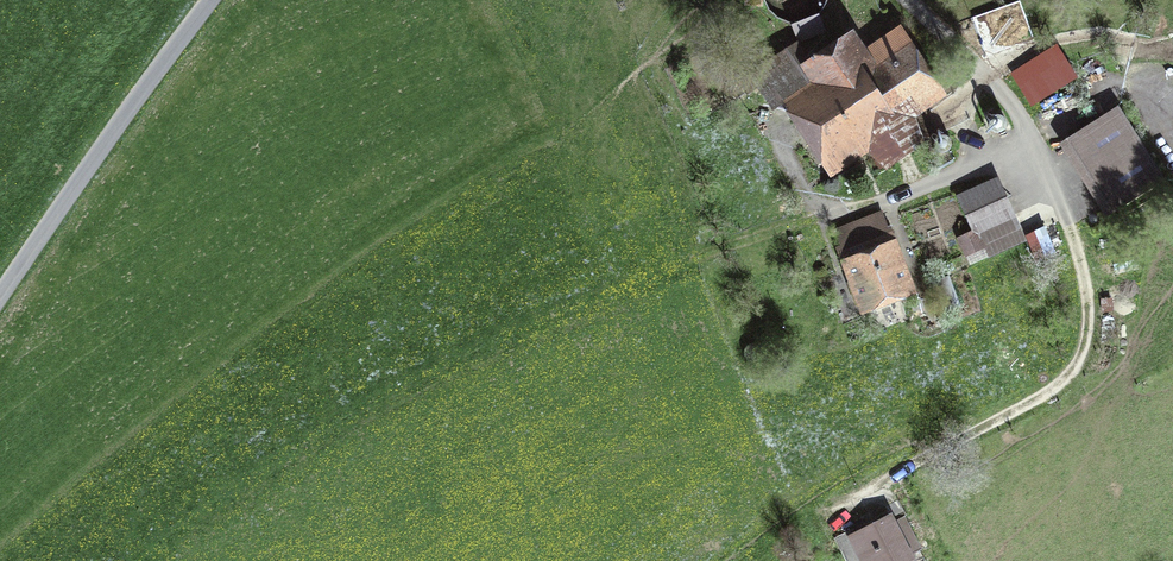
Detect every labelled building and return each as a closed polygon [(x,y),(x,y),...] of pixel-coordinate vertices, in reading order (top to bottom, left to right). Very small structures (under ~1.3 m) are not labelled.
[(810,60),(799,47),(757,76),(782,115),(798,105),(832,159),(871,133),(889,163),(918,145),(899,114),(941,86),(905,32),(865,57),(851,34),(810,60)] [(1056,51),(1013,77),(1030,105),(1074,79),(1056,51)] [(1072,147),(1110,208),(1158,177),(1119,116),(1072,147)] [(960,241),(967,256),(984,248),(988,258),(1024,241),(998,182),(962,199),(977,233),(960,241)] [(865,305),(908,289),(880,216),(837,232),(865,305)] [(886,512),(834,539),(846,560),(895,560),(908,554),(886,512)]
